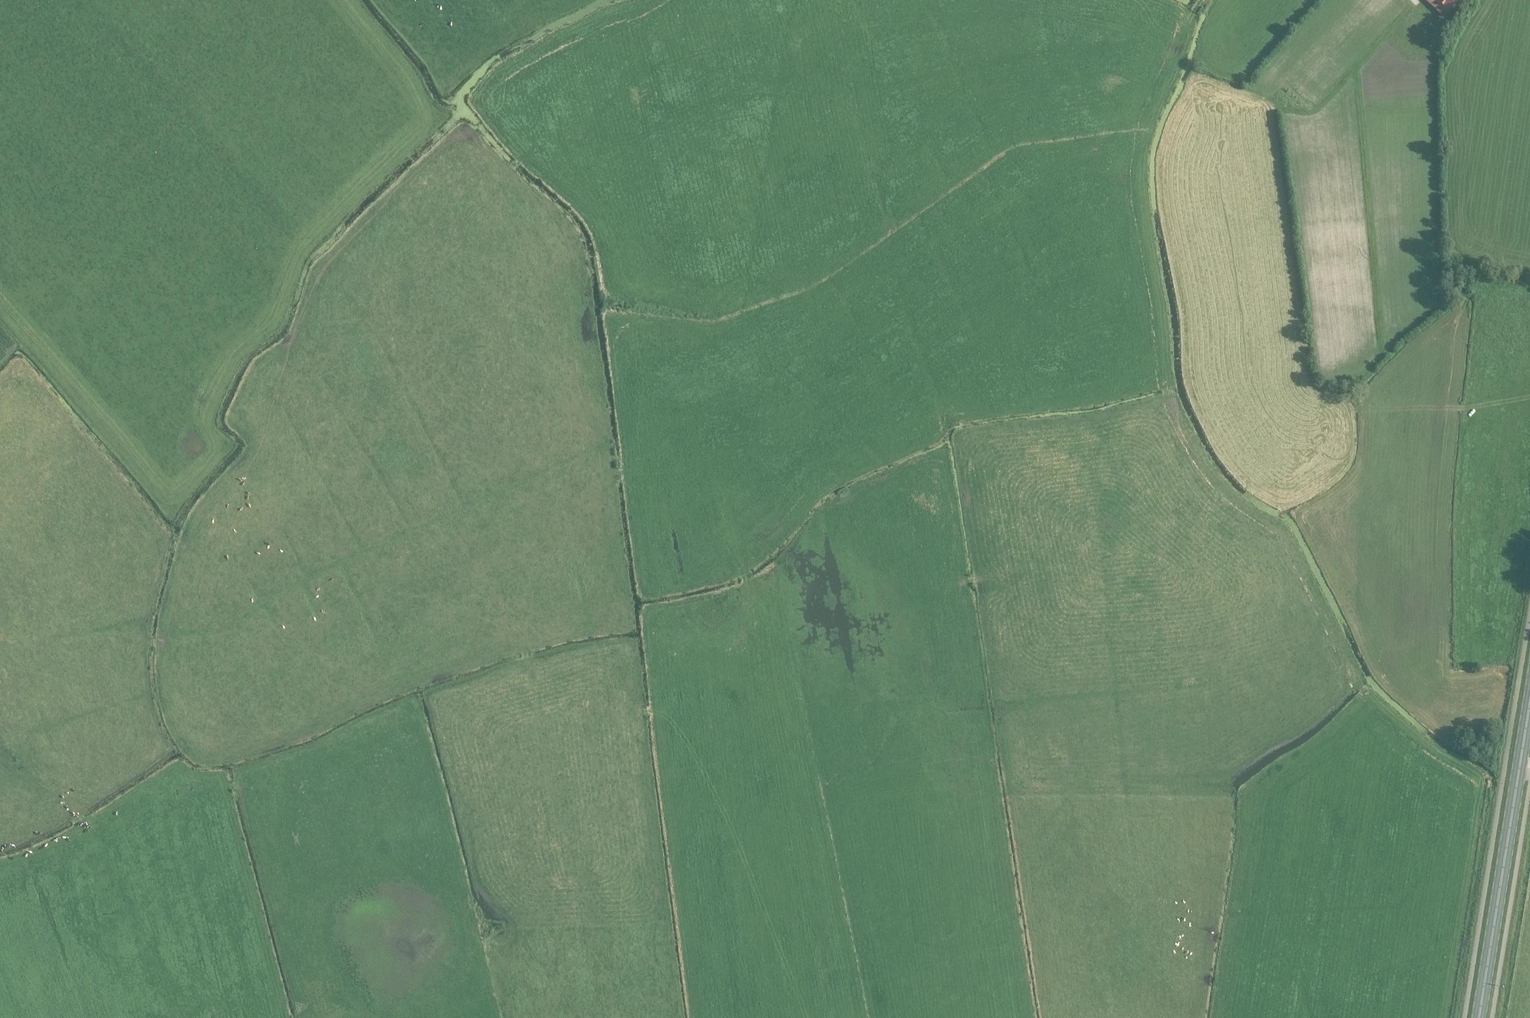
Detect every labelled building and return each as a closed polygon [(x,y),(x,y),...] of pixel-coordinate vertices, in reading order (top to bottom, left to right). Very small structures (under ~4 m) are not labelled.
[(1458,0),(1431,0),(1446,14),(1459,0),(1458,0)]
